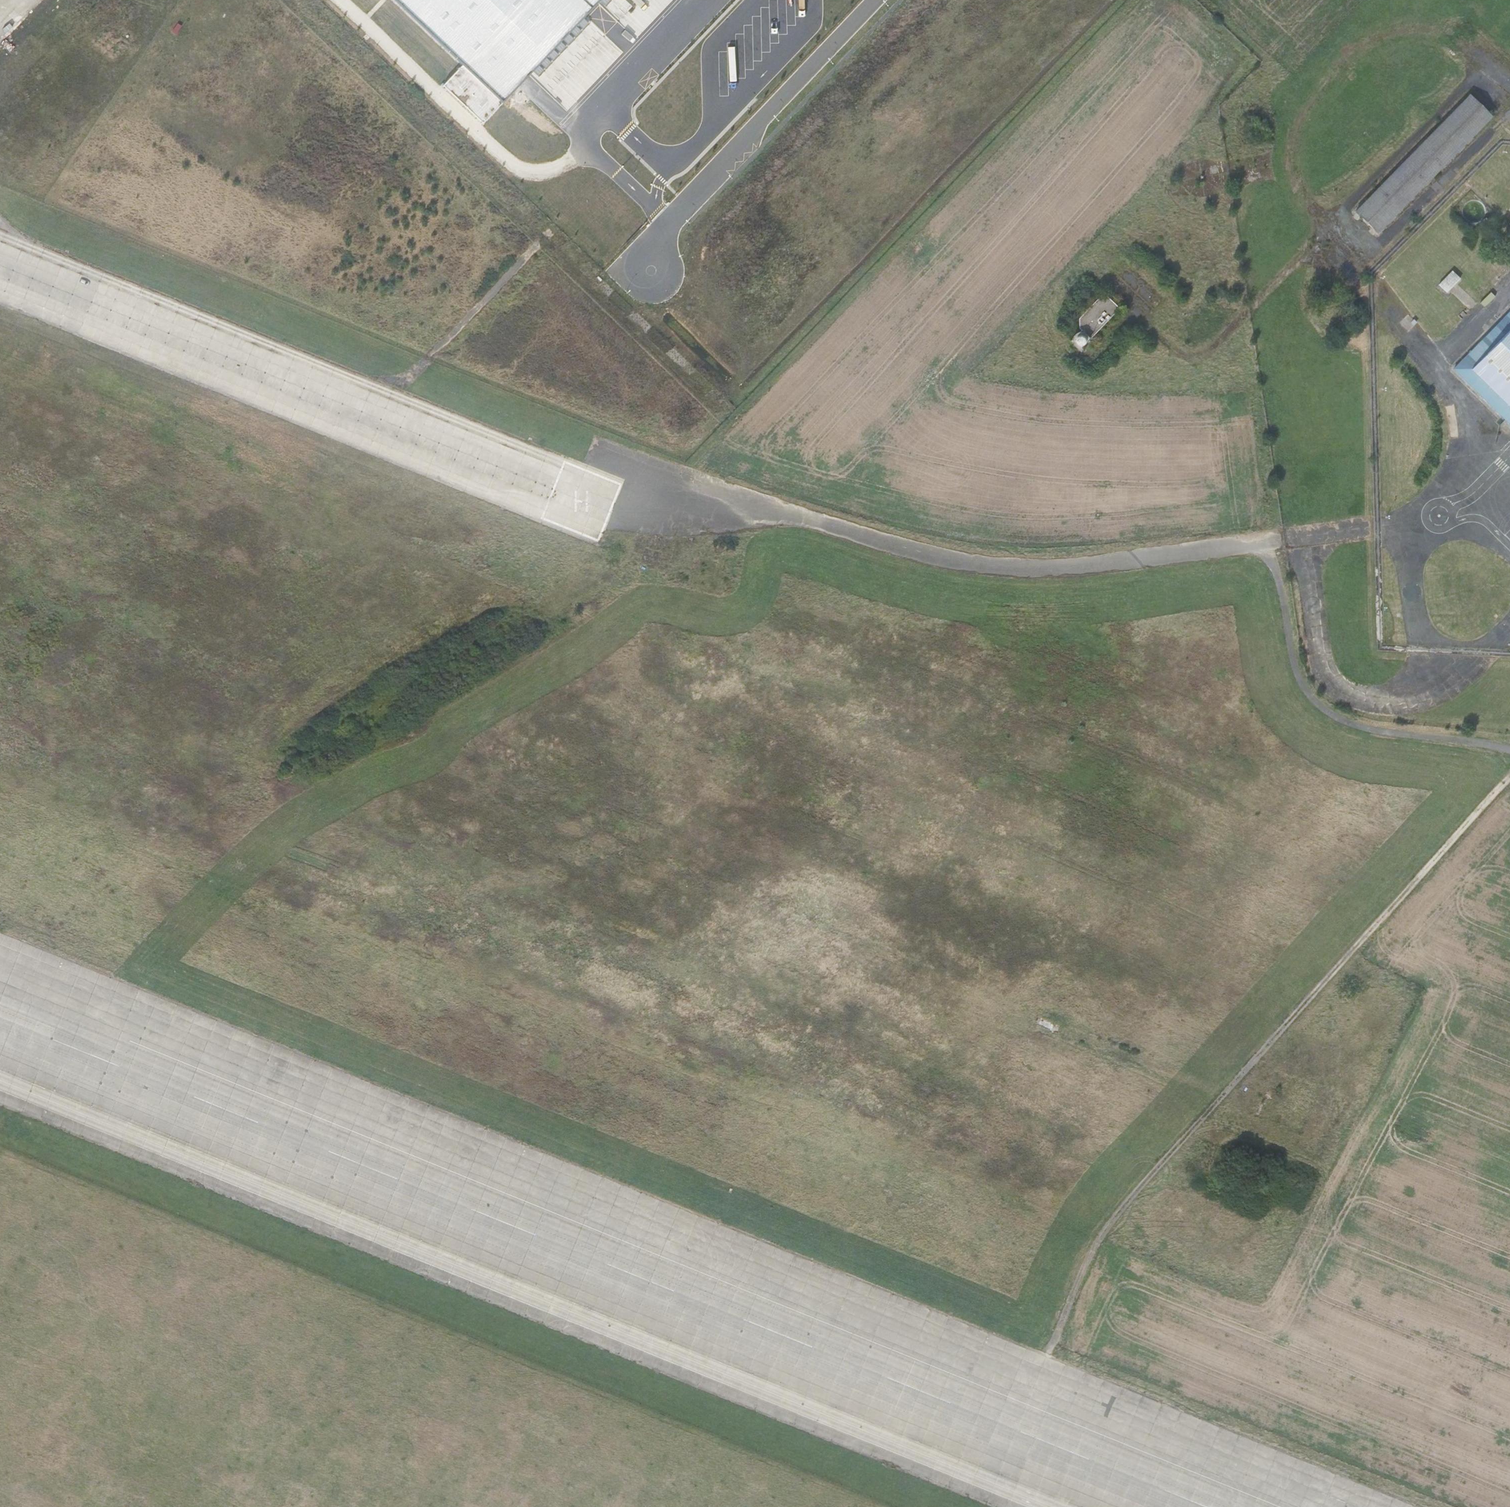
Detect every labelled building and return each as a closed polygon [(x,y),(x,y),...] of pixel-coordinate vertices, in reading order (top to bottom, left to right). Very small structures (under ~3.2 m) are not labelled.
[(459,66),(502,106),(603,0),(390,0),(459,66)] [(485,126),(502,106),(459,66),(441,86),(485,126)] [(1473,96),(1357,211),(1380,234),(1496,119),(1473,96)] [(1453,271),(1439,286),(1448,295),(1462,279),(1453,271)] [(1081,333),(1073,341),(1086,354),(1096,345),(1096,338),(1122,311),(1106,295),(1081,319),(1081,333)] [(1454,370),(1509,426),(1509,314),(1454,370)]
